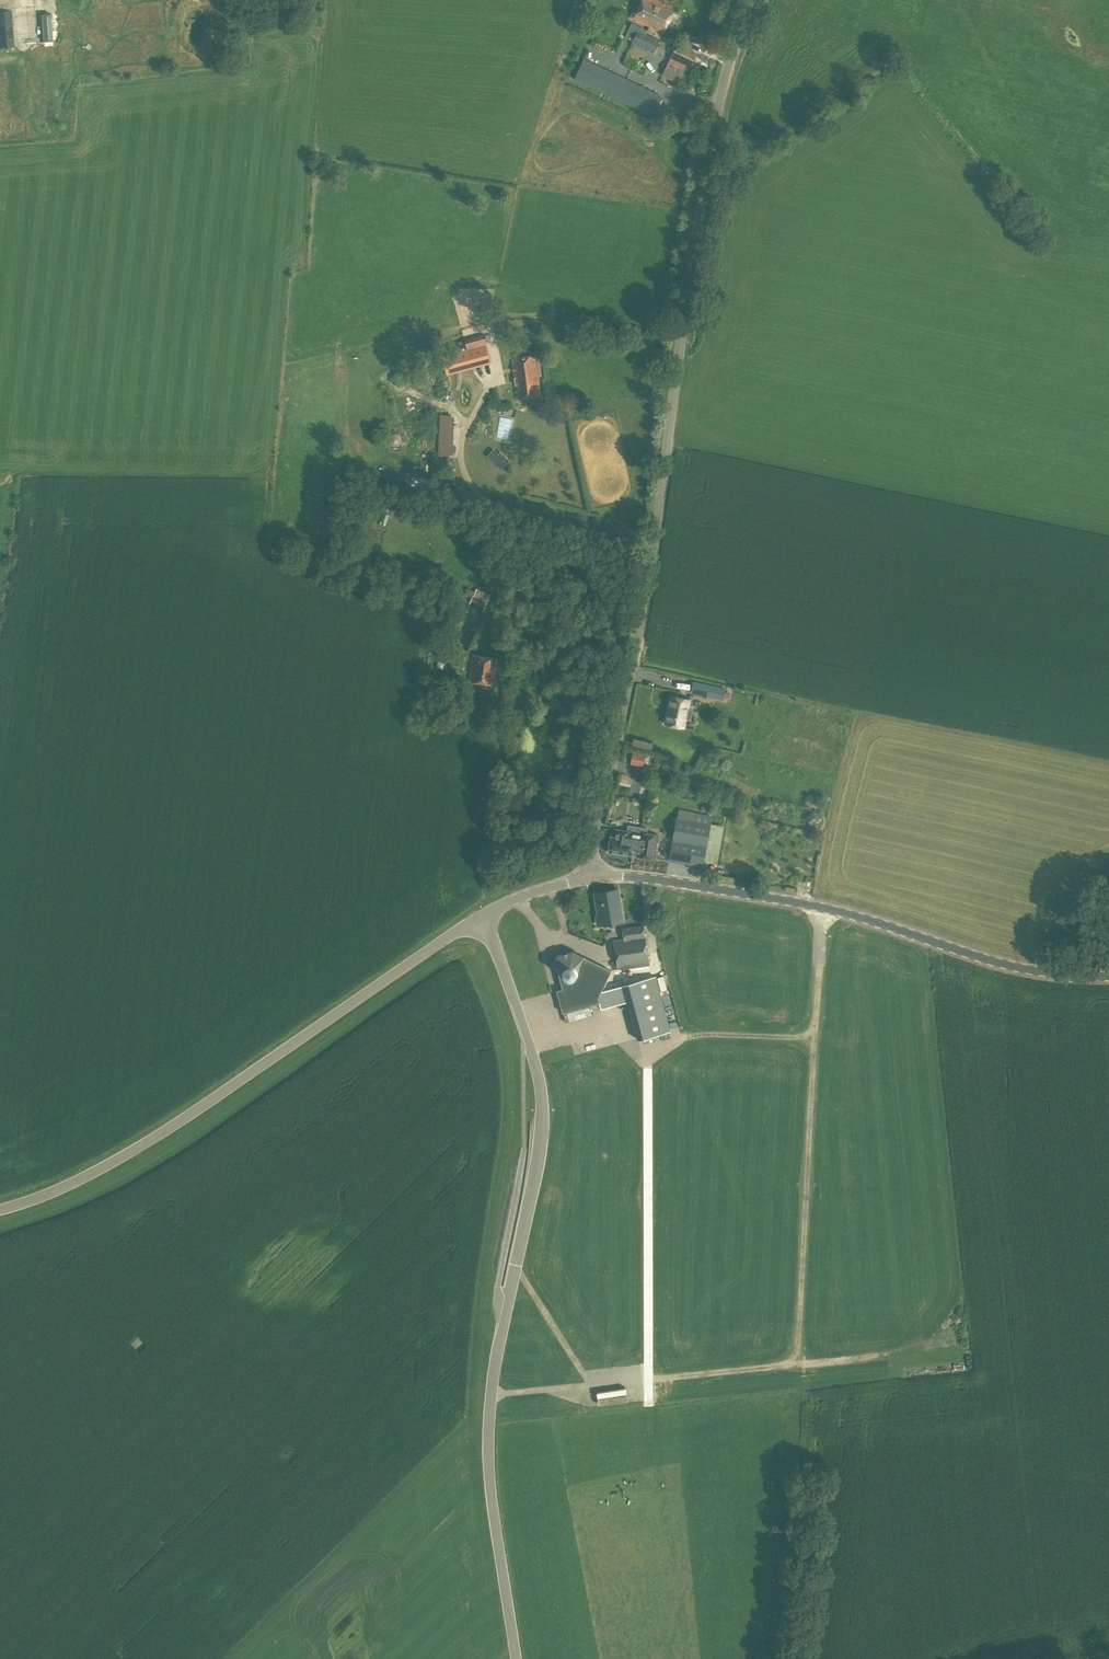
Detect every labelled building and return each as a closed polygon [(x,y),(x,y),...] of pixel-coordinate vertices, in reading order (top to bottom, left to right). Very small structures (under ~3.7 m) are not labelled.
[(15,46),(12,11),(11,0),(0,0),(0,47),(15,46)] [(675,8),(657,0),(643,0),(634,19),(663,32),(675,8)] [(52,13),(42,14),(44,41),(54,41),(52,13)] [(654,53),(660,40),(638,30),(632,43),(654,53)] [(678,43),(669,60),(689,69),(697,53),(678,43)] [(653,117),(663,96),(584,58),(574,79),(653,117)] [(632,67),(631,72),(643,76),(644,71),(632,67)] [(445,368),(488,357),(485,345),(487,345),(484,335),(465,340),(468,349),(442,356),(445,368)] [(515,379),(537,376),(541,376),(538,361),(535,361),(534,355),(512,358),(515,379)] [(502,384),(507,388),(513,379),(507,376),(502,384)] [(537,376),(515,379),(518,399),(540,396),(537,376)] [(483,419),(495,411),(487,399),(475,407),(483,419)] [(455,415),(440,414),(440,427),(454,428),(455,415)] [(503,444),(515,446),(518,424),(507,422),(503,444)] [(406,440),(406,439),(405,438),(405,437),(405,436),(404,435),(404,434),(403,434),(403,433),(402,433),(401,432),(400,432),(399,431),(398,431),(397,431),(396,431),(395,431),(394,431),(394,432),(393,432),(392,432),(392,433),(391,433),(391,434),(390,434),(390,435),(389,435),(389,436),(389,437),(388,437),(388,438),(388,439),(388,440),(388,441),(388,442),(388,443),(389,443),(389,444),(389,445),(390,445),(390,446),(391,446),(391,447),(392,447),(392,448),(393,448),(394,448),(395,448),(395,449),(396,449),(397,449),(398,449),(399,449),(399,448),(400,448),(401,448),(401,447),(402,447),(403,446),(404,446),(404,445),(404,444),(405,444),(405,443),(405,442),(405,441),(406,441),(406,440)] [(493,448),(486,455),(491,460),(497,453),(493,448)] [(446,587),(449,579),(429,573),(427,581),(446,587)] [(482,611),(487,600),(473,594),(469,605),(482,611)] [(494,685),(498,658),(474,655),(470,681),(494,685)] [(710,684),(708,696),(723,699),(726,687),(710,684)] [(690,719),(692,710),(688,709),(690,699),(670,695),(664,723),(684,727),(686,718),(690,719)] [(657,757),(633,752),(630,765),(643,767),(654,769),(657,757)] [(735,820),(745,820),(745,806),(734,807),(735,820)] [(758,821),(768,825),(771,815),(762,812),(758,821)] [(703,866),(711,824),(677,817),(669,860),(703,866)] [(640,833),(641,827),(642,821),(629,819),(628,825),(627,831),(612,829),(611,837),(610,836),(608,852),(632,855),(633,850),(638,851),(640,833)] [(722,836),(724,823),(712,821),(710,834),(722,836)] [(638,851),(637,856),(656,859),(659,835),(646,834),(647,828),(641,827),(640,833),(638,851)] [(598,926),(624,922),(619,889),(595,893),(599,916),(596,917),(598,926)] [(649,965),(649,961),(644,925),(622,928),(624,938),(614,940),(618,965),(622,965),(623,969),(649,965)] [(557,991),(566,1022),(592,1015),(590,1006),(600,1003),(599,998),(602,991),(612,972),(584,958),(584,956),(573,951),(558,955),(551,965),(558,970),(563,989),(557,991)] [(602,991),(599,998),(600,1003),(601,1008),(626,1001),(637,1040),(671,1030),(656,976),(602,991)] [(552,1025),(559,1023),(553,1001),(546,1003),(552,1025)] [(541,1034),(552,1029),(548,1022),(538,1027),(541,1034)] [(582,1028),(584,1035),(594,1032),(592,1025),(582,1028)] [(592,1058),(600,1057),(597,1044),(589,1046),(592,1058)] [(603,1366),(600,1356),(592,1358),(594,1368),(603,1366)] [(693,1359),(692,1367),(706,1368),(706,1359),(693,1359)] [(672,1369),(689,1368),(688,1360),(671,1361),(672,1369)]
